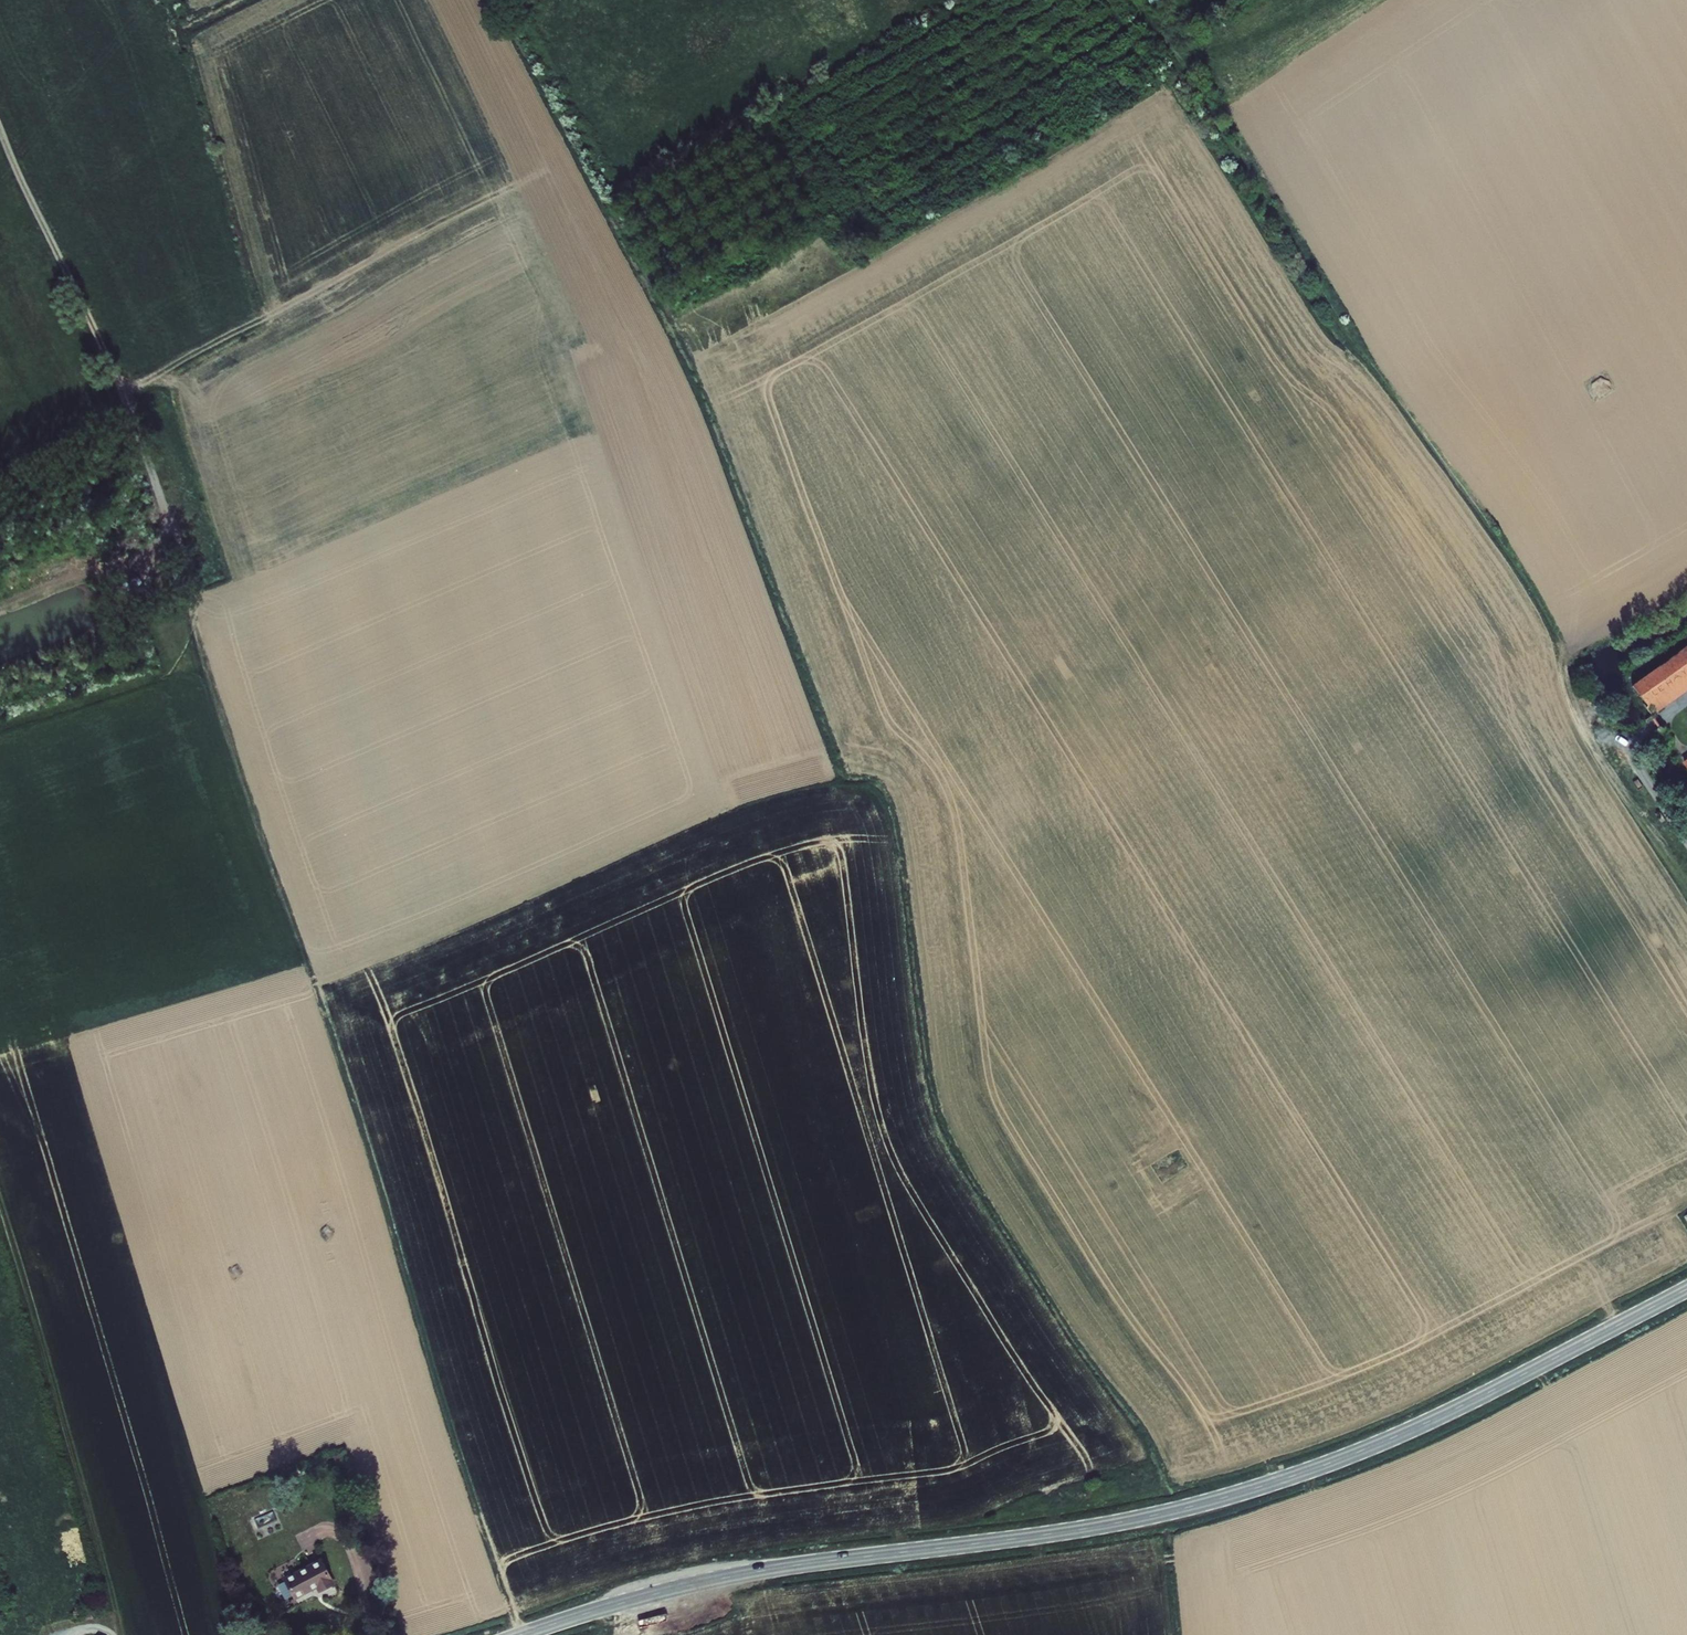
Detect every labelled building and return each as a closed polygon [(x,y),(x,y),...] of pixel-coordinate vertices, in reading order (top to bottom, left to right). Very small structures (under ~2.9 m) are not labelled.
[(1633,679),(1652,708),(1686,683),(1686,639),(1633,679)] [(1640,669),(1634,660),(1624,668),(1630,677),(1640,669)] [(315,1588),(317,1592),(335,1583),(320,1556),(281,1577),(293,1599),(315,1588)]
